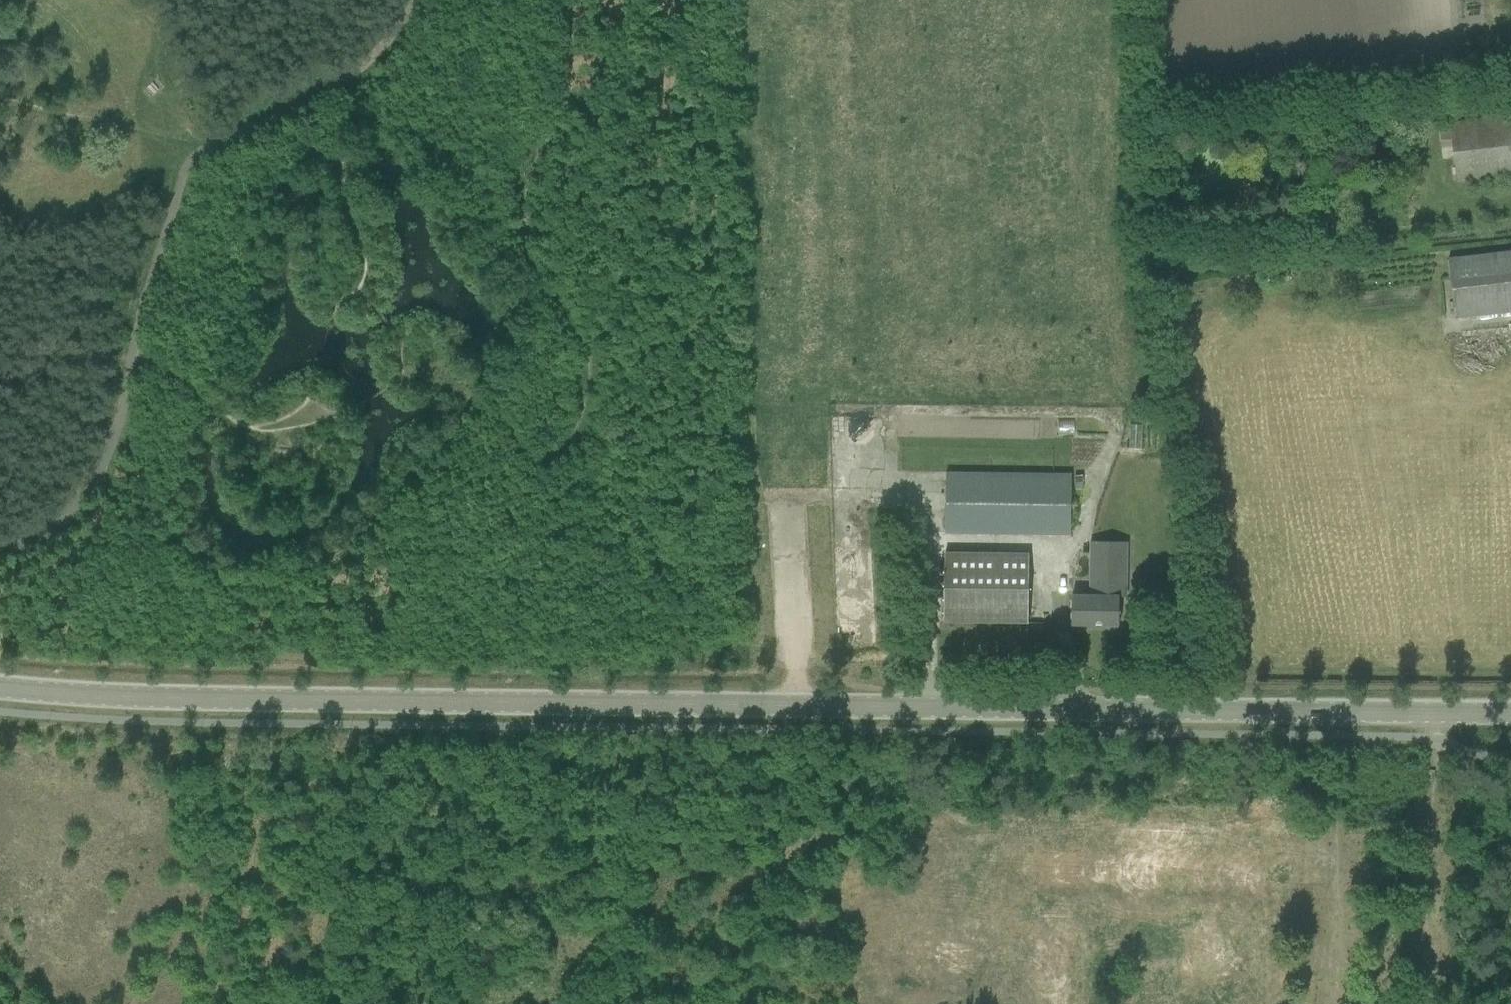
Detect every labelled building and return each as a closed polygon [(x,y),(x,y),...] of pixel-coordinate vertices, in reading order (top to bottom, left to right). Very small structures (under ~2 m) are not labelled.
[(1453,139),(1457,178),(1510,172),(1510,115),(1451,122),(1438,123),(1440,140),(1453,139)] [(1455,317),(1510,311),(1510,252),(1449,259),(1455,317)] [(1071,472),(945,470),(944,533),(1071,535),(1071,472)] [(1084,488),(1083,475),(1075,476),(1076,489),(1084,488)] [(1091,596),(1090,597),(1074,597),(1074,624),(1090,624),(1119,624),(1120,597),(1125,597),(1127,543),(1092,542),(1091,596)] [(1028,623),(1029,553),(945,552),(944,622),(1028,623)]
